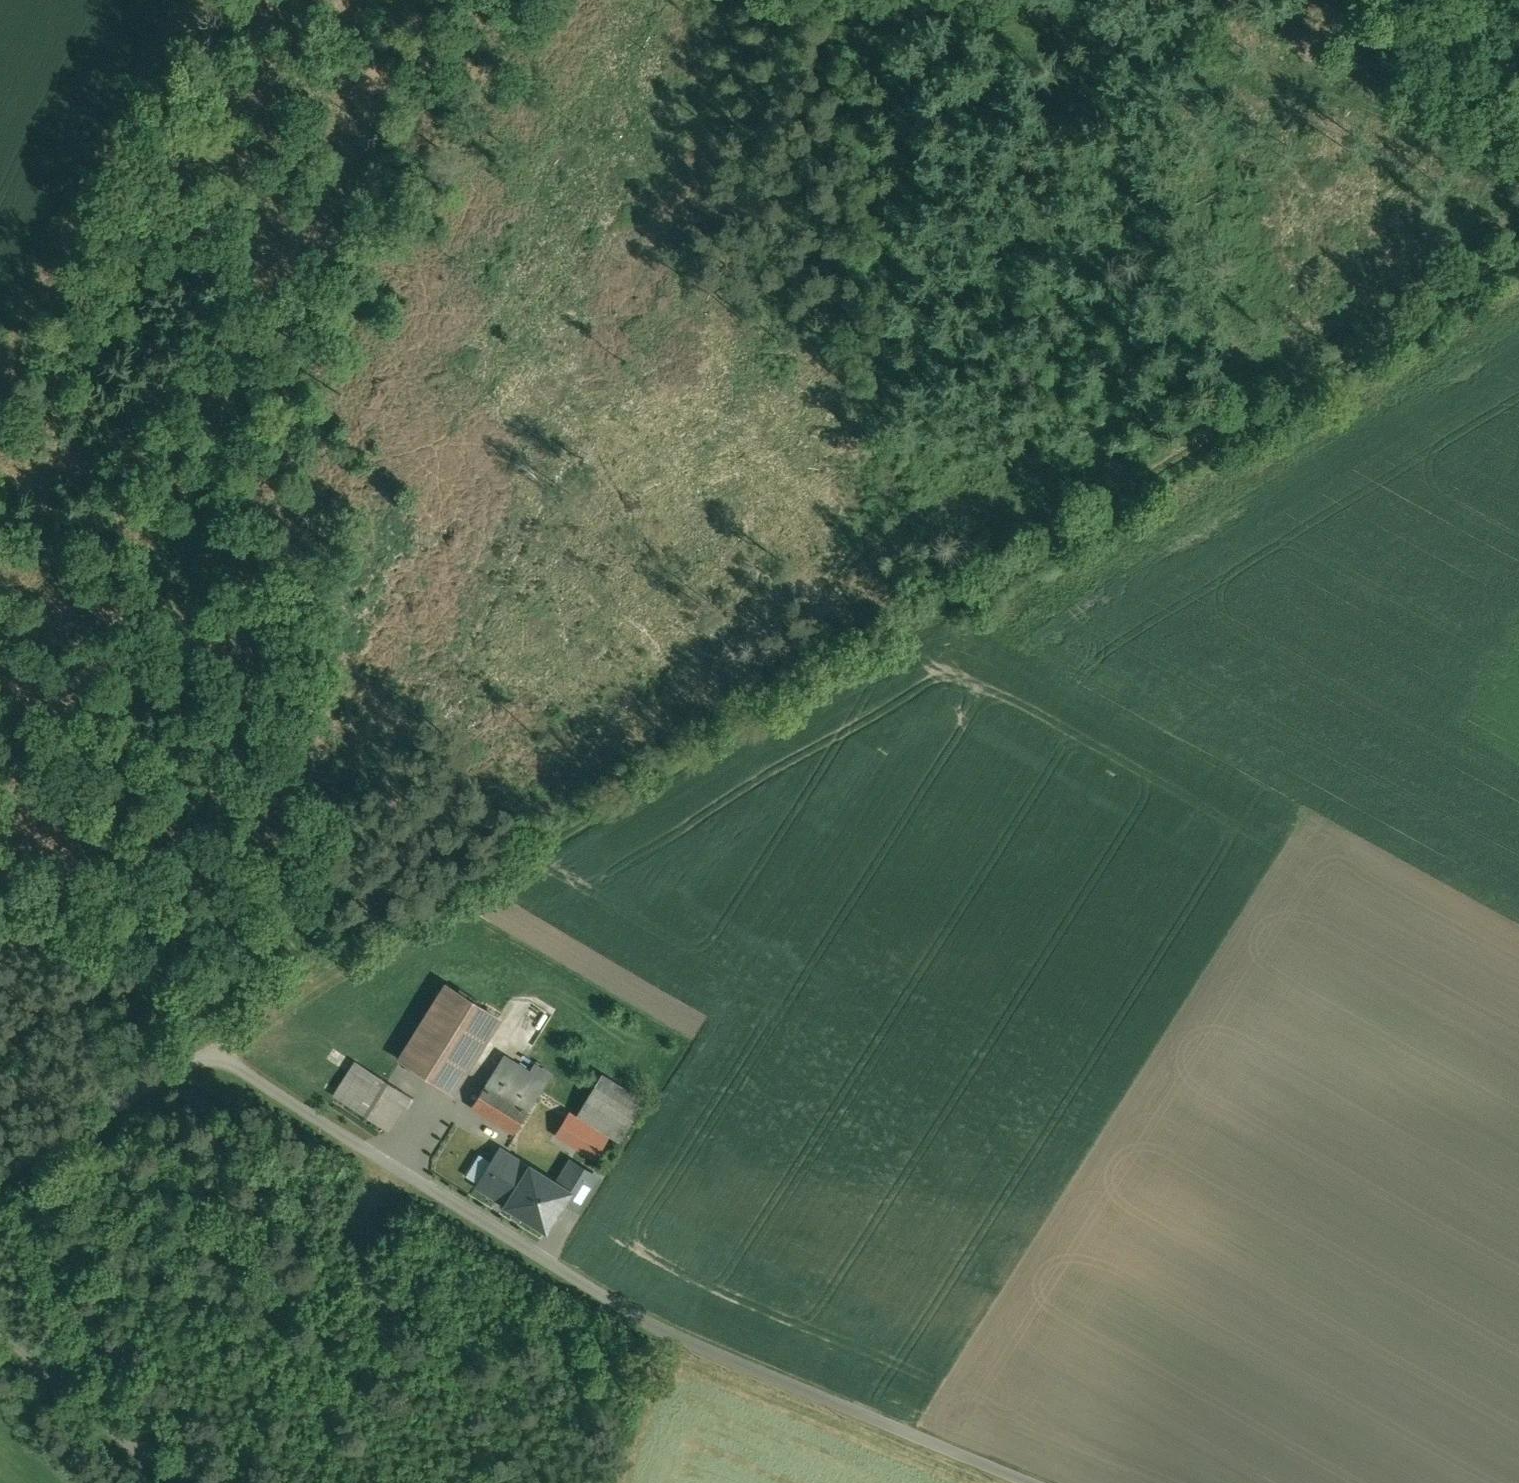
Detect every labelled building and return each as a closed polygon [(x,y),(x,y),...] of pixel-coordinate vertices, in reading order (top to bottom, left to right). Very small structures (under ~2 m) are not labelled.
[(468,1056),(432,1035),(412,1069),(447,1090),(468,1056)] [(410,1095),(357,1062),(335,1096),(388,1129),(410,1095)] [(499,1064),(472,1107),(515,1133),(542,1090),(499,1064)] [(590,1136),(574,1126),(566,1140),(582,1150),(590,1136)] [(502,1150),(501,1149),(500,1151),(480,1184),(479,1184),(478,1185),(480,1186),(509,1204),(531,1168),(502,1150)] [(570,1192),(533,1168),(531,1167),(531,1168),(509,1204),(508,1205),(547,1229),(556,1215),(570,1192)]
